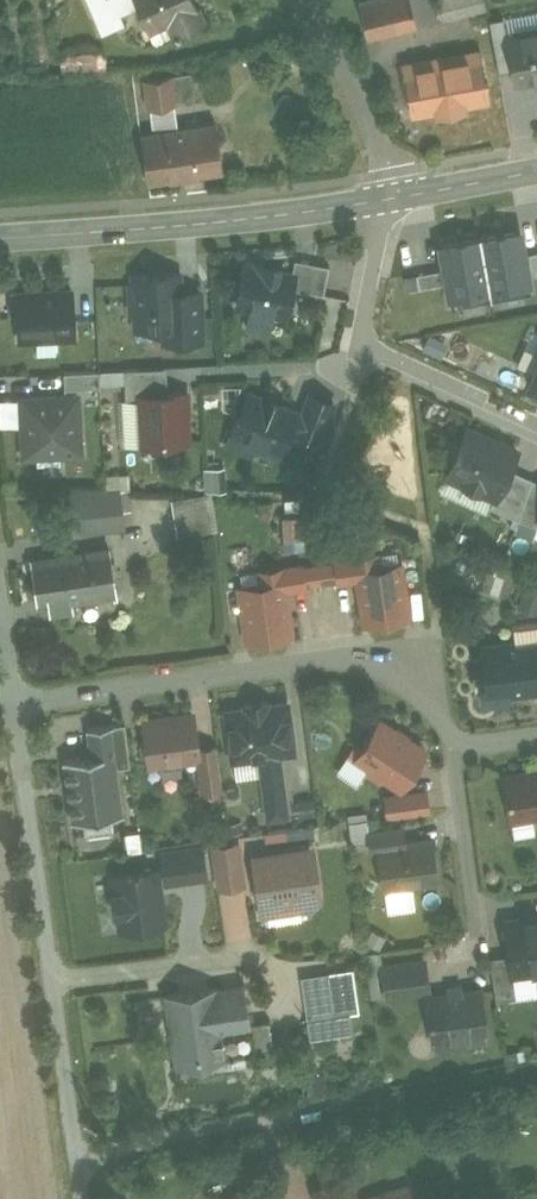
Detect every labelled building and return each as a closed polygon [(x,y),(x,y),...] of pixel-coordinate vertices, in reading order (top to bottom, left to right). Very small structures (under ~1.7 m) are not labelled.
[(147,10),(142,0),(92,0),(110,38),(132,28),(128,19),(147,10)] [(201,0),(142,0),(147,10),(160,39),(176,31),(179,39),(212,23),(201,0)] [(367,35),(417,24),(416,22),(436,17),(433,0),(360,0),(367,35)] [(443,18),(494,4),(492,0),(439,0),(443,18)] [(516,77),(536,74),(536,20),(507,25),(516,77)] [(481,44),(402,58),(411,109),(490,95),(481,44)] [(157,133),(186,129),(179,79),(150,84),(157,133)] [(157,187),(232,176),(224,123),(186,129),(157,133),(149,134),(157,187)] [(524,220),(439,235),(444,263),(446,279),(450,300),(536,285),(532,264),(529,247),(524,220)] [(295,253),(292,264),(299,266),(296,283),(323,288),(329,260),(295,253)] [(244,254),(234,300),(249,303),(245,322),(270,327),(274,307),(290,310),(296,283),(299,266),(292,264),(244,254)] [(131,267),(135,325),(164,323),(183,321),(180,280),(179,263),(131,267)] [(446,279),(444,263),(418,267),(421,283),(446,279)] [(202,279),(180,280),(183,321),(164,323),(165,339),(205,337),(202,279)] [(14,284),(16,335),(77,332),(75,281),(14,284)] [(138,384),(166,384),(166,362),(126,363),(127,390),(138,389),(138,384)] [(100,366),(64,367),(65,383),(100,381),(100,366)] [(299,405),(292,423),(322,433),(337,390),(307,380),(299,405)] [(138,389),(139,439),(190,438),(189,383),(166,384),(138,384),(138,389)] [(81,385),(17,388),(20,453),(85,450),(81,385)] [(245,385),(226,437),(280,456),(292,423),(299,405),(245,385)] [(116,402),(118,444),(129,443),(127,402),(116,402)] [(469,418),(444,471),(495,494),(496,495),(511,463),(520,441),(469,418)] [(535,472),(511,463),(496,495),(495,494),(491,503),(518,514),(535,472)] [(535,472),(518,514),(536,521),(536,473),(535,472)] [(76,529),(126,523),(121,482),(71,488),(76,529)] [(171,494),(177,532),(217,526),(211,488),(171,494)] [(75,609),(73,596),(118,590),(111,539),(31,550),(38,602),(47,601),(49,612),(75,609)] [(236,582),(245,641),(297,633),(290,589),(311,585),(311,582),(339,577),(340,581),(358,578),(365,623),(415,615),(406,556),(385,559),(382,544),(335,552),(336,555),(307,559),(307,556),(258,563),(260,578),(236,582)] [(493,572),(486,592),(504,599),(512,578),(493,572)] [(527,579),(519,603),(536,609),(536,582),(527,579)] [(536,689),(536,631),(475,637),(482,705),(515,701),(514,691),(536,689)] [(304,759),(298,704),(280,706),(279,701),(249,704),(249,709),(232,712),(238,767),(267,764),(274,826),(296,823),(289,761),(304,759)] [(208,752),(204,715),(148,721),(154,774),(206,767),(210,767),(208,752)] [(406,796),(437,751),(388,718),(357,764),(406,796)] [(98,761),(72,764),(79,824),(130,818),(125,776),(137,774),(132,730),(95,734),(98,761)] [(224,750),(208,752),(210,767),(206,767),(209,798),(230,796),(224,750)] [(504,768),(512,816),(536,812),(536,763),(504,768)] [(391,798),(394,823),(437,819),(434,793),(391,798)] [(375,818),(372,797),(352,800),(355,820),(375,818)] [(140,826),(125,828),(127,847),(142,845),(140,826)] [(390,893),(448,885),(441,837),(414,841),(412,827),(375,832),(378,855),(384,854),(390,893)] [(240,835),(211,839),(217,883),(245,879),(240,835)] [(251,845),(260,912),(316,905),(324,897),(316,837),(251,845)] [(204,842),(160,847),(164,878),(207,872),(204,842)] [(114,866),(120,926),(167,921),(161,861),(114,866)] [(519,980),(536,978),(536,912),(511,915),(519,980)] [(434,993),(438,992),(433,955),(388,962),(393,999),(434,993)] [(329,965),(300,969),(309,1032),(351,1026),(349,1006),(334,1007),(329,965)] [(165,985),(174,1060),(226,1054),(221,1020),(250,1017),(245,975),(165,985)] [(496,1032),(489,985),(472,988),(471,984),(452,987),(452,990),(438,992),(434,993),(440,1039),(456,1037),(456,1041),(481,1037),(480,1034),(496,1032)] [(267,1048),(267,1020),(246,1019),(246,1047),(267,1048)] [(321,1191),(323,1198),(367,1198),(359,1178),(321,1191)] [(418,1182),(369,1198),(423,1198),(418,1182)]
